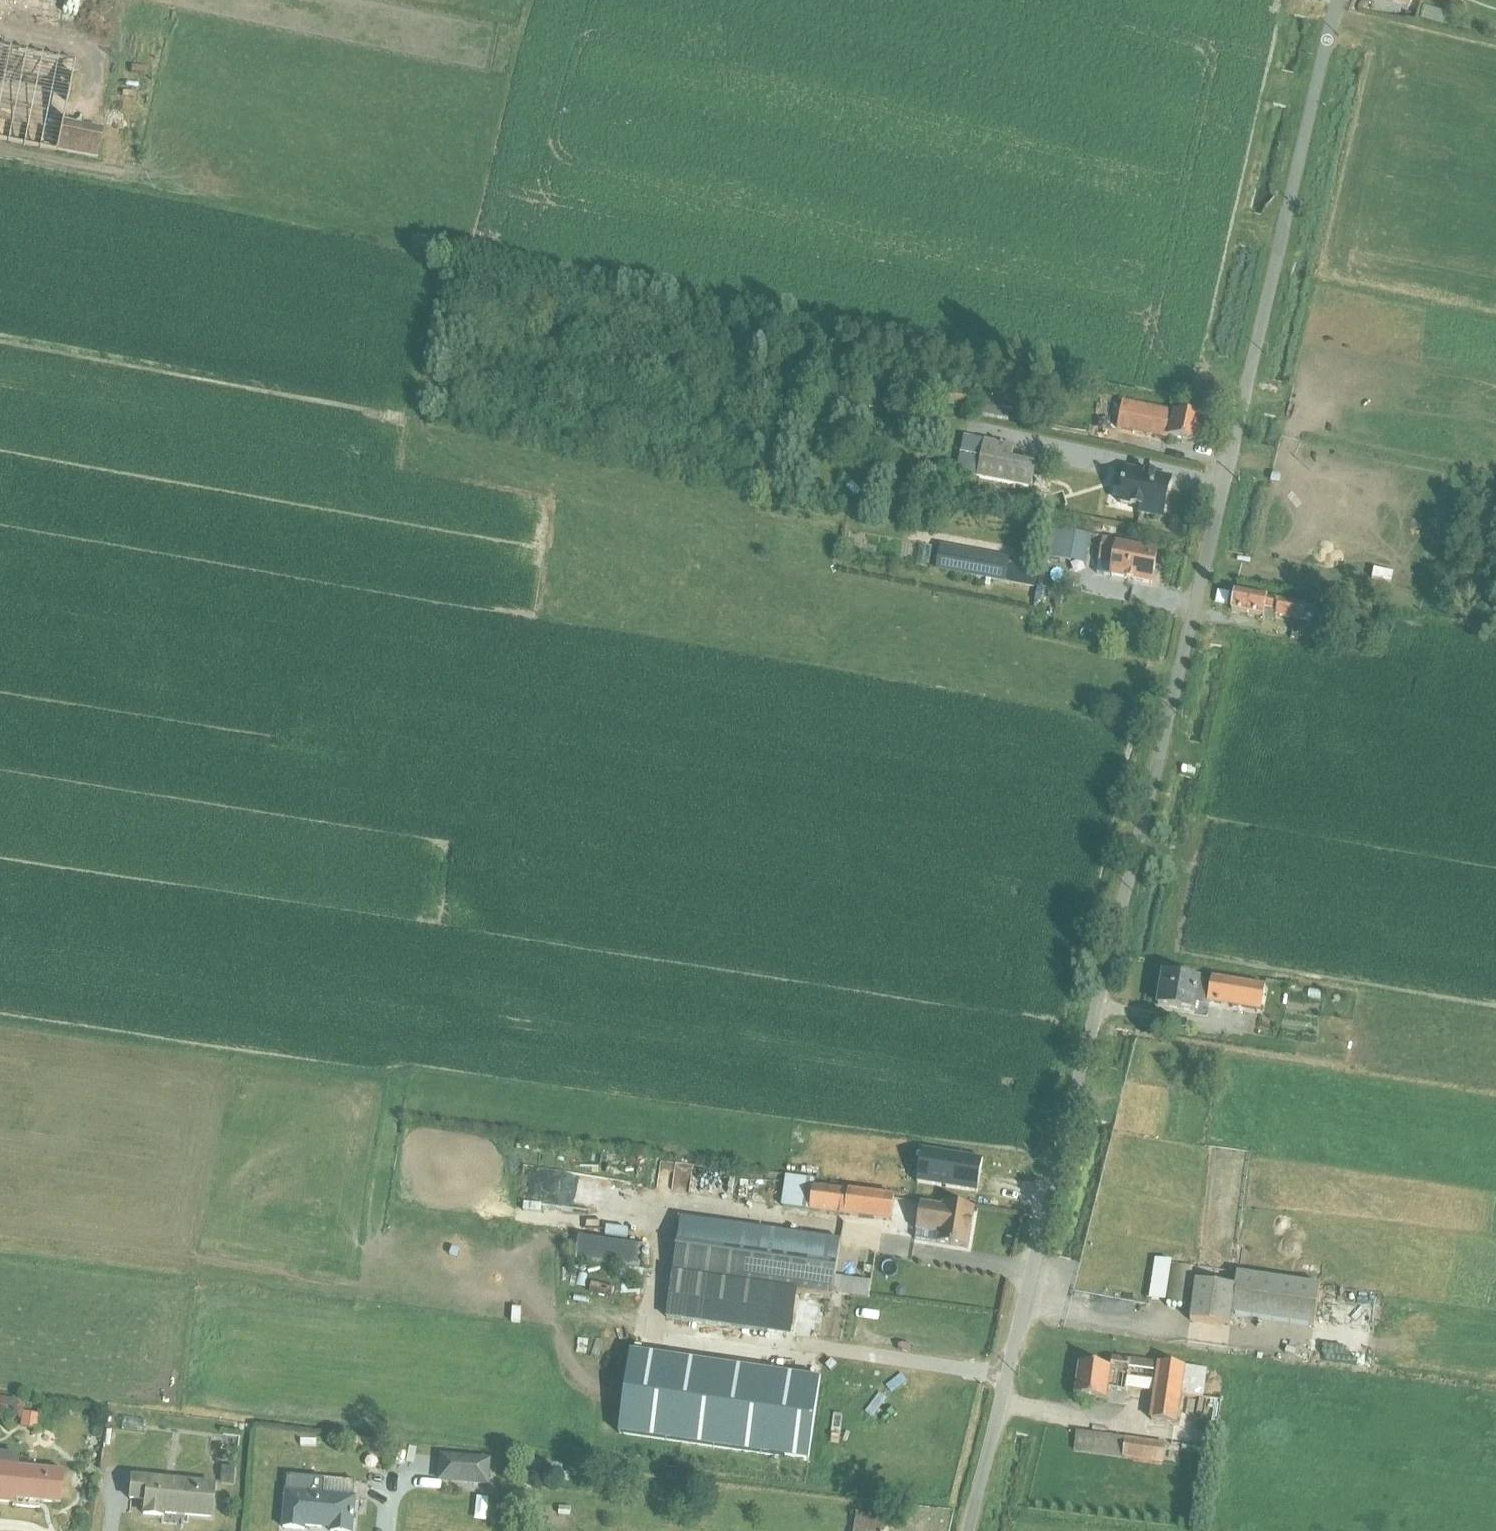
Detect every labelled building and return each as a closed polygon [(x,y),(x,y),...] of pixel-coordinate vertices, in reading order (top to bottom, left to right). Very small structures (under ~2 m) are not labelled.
[(1424,6),(1421,18),(1448,25),(1451,13),(1424,6)] [(63,120),(75,59),(0,44),(0,138),(57,150),(63,120)] [(63,120),(57,150),(96,157),(99,150),(103,129),(63,120)] [(984,396),(981,413),(1008,419),(1012,401),(984,396)] [(1123,400),(1117,428),(1168,439),(1168,436),(1200,442),(1205,417),(1123,400)] [(964,436),(959,462),(968,464),(966,475),(1031,488),(1036,463),(1012,457),(1015,445),(964,436)] [(1154,480),(1155,475),(1126,469),(1119,504),(1140,508),(1139,512),(1163,517),(1170,484),(1154,480)] [(1154,480),(1170,484),(1172,476),(1155,473),(1155,475),(1154,480)] [(1051,527),(1046,556),(1086,563),(1089,545),(1097,547),(1099,536),(1051,527)] [(1112,563),(1110,575),(1152,583),(1157,552),(1118,545),(1119,540),(1103,537),(1099,561),(1112,563)] [(941,544),(937,569),(1034,587),(1037,572),(1009,566),(1011,557),(941,544)] [(920,545),(917,562),(927,564),(930,546),(920,545)] [(1112,563),(1099,561),(1097,572),(1110,575),(1112,563)] [(1374,569),(1372,578),(1391,582),(1393,573),(1374,569)] [(1236,589),(1232,609),(1263,615),(1263,617),(1276,620),(1277,615),(1303,620),(1303,619),(1314,621),(1315,615),(1323,617),(1322,624),(1328,625),(1329,617),(1326,617),(1328,608),(1236,589)] [(1294,622),(1292,635),(1295,636),(1295,633),(1300,634),(1299,636),(1303,637),(1304,636),(1313,638),(1316,627),(1294,622)] [(1163,974),(1158,1005),(1196,1011),(1197,1004),(1207,1005),(1208,1003),(1261,1011),(1265,985),(1212,976),(1211,982),(1163,974)] [(989,1171),(993,1159),(979,1155),(975,1167),(989,1171)] [(786,1175),(782,1206),(891,1222),(895,1195),(814,1185),(815,1179),(786,1175)] [(921,1202),(915,1239),(968,1248),(975,1208),(943,1203),(943,1206),(921,1202)] [(681,1218),(666,1318),(791,1334),(797,1292),(832,1297),(833,1293),(869,1298),(871,1281),(835,1276),(841,1240),(681,1218)] [(644,1272),(647,1249),(580,1238),(576,1261),(644,1272)] [(1196,1281),(1190,1320),(1231,1326),(1232,1314),(1314,1326),(1320,1284),(1237,1272),(1235,1287),(1196,1281)] [(573,1276),(573,1296),(599,1296),(599,1276),(573,1276)] [(631,1351),(618,1434),(809,1462),(821,1379),(631,1351)] [(910,1362),(911,1353),(891,1351),(890,1359),(910,1362)] [(1182,1395),(1186,1366),(1113,1355),(1111,1368),(1080,1364),(1075,1395),(1107,1400),(1109,1389),(1126,1392),(1126,1388),(1154,1391),(1150,1419),(1178,1423),(1182,1395)] [(1186,1366),(1182,1395),(1203,1398),(1207,1369),(1186,1366)] [(123,1423),(124,1418),(125,1407),(108,1405),(106,1420),(123,1423)] [(23,1413),(20,1427),(37,1429),(39,1415),(23,1413)] [(124,1418),(123,1423),(122,1430),(145,1433),(147,1421),(124,1418)] [(1077,1431),(1074,1449),(1163,1462),(1166,1442),(1126,1437),(1126,1439),(1077,1431)] [(13,1503),(13,1499),(60,1504),(63,1471),(18,1467),(18,1454),(0,1453),(0,1502),(13,1503)] [(440,1454),(438,1482),(490,1486),(492,1459),(440,1454)] [(222,1465),(221,1484),(234,1485),(235,1466),(222,1465)] [(284,1528),(305,1530),(305,1526),(331,1528),(331,1530),(353,1530),(356,1481),(288,1475),(284,1528)] [(131,1476),(129,1499),(145,1500),(143,1514),(163,1516),(163,1513),(210,1518),(213,1483),(131,1476)] [(854,1530),(885,1530),(887,1517),(857,1513),(854,1530)]
